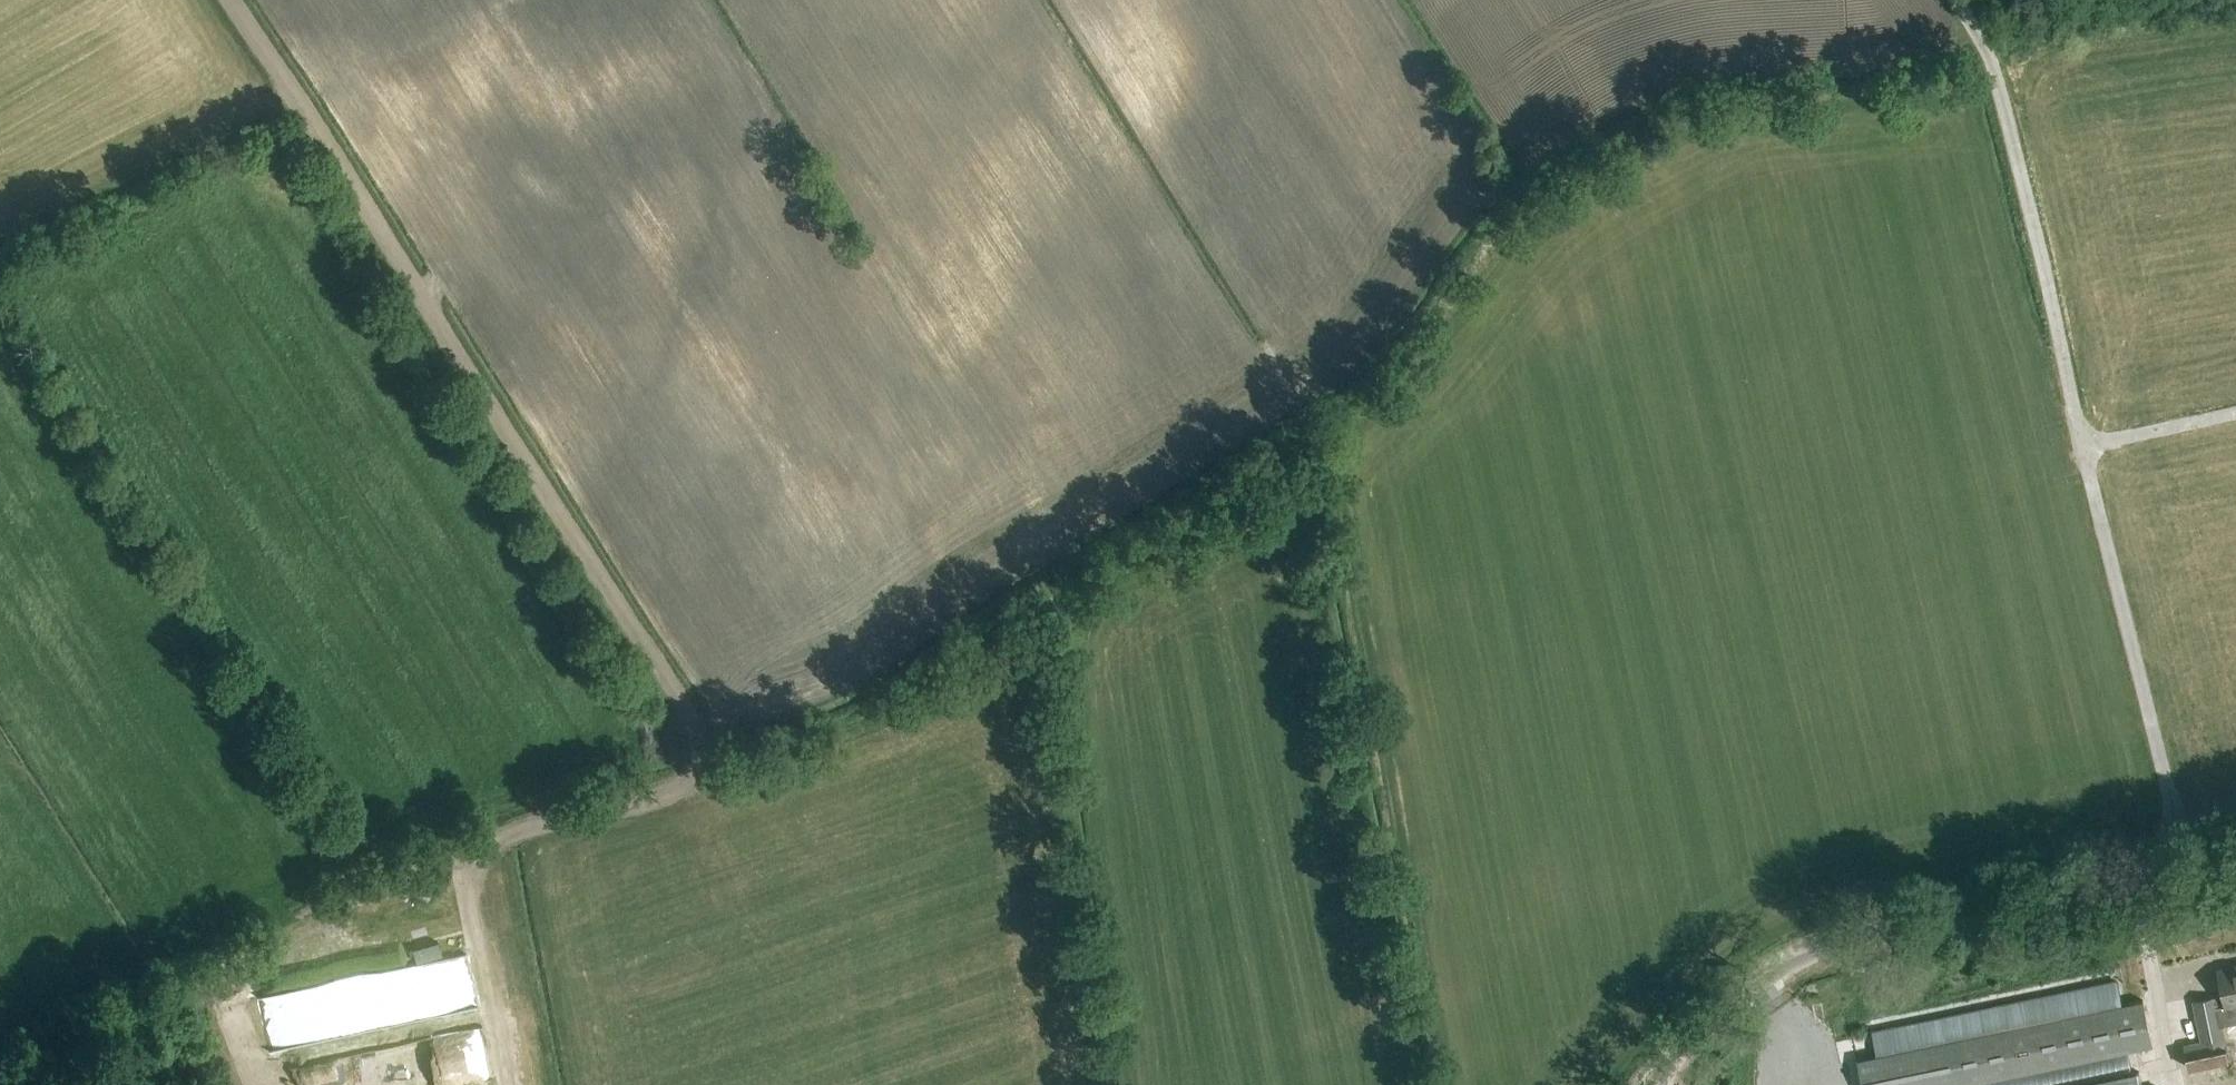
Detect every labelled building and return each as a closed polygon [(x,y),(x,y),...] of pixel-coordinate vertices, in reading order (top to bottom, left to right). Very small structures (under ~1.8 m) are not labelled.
[(2185,1046),(2190,1068),(2223,1061),(2229,1059),(2222,1027),(2235,1024),(2235,969),(2235,970),(2235,966),(2218,970),(2226,1006),(2219,1007),(2217,998),(2193,1003),(2202,1042),(2185,1046)] [(1858,1060),(1863,1084),(1956,1084),(2152,1045),(2143,1001),(2122,1006),(2118,983),(1872,1034),(1877,1056),(1858,1060)] [(451,1084),(497,1073),(484,1022),(443,1033),(449,1055),(444,1057),(451,1084)] [(2139,1072),(2077,1084),(2141,1084),(2139,1072)]
